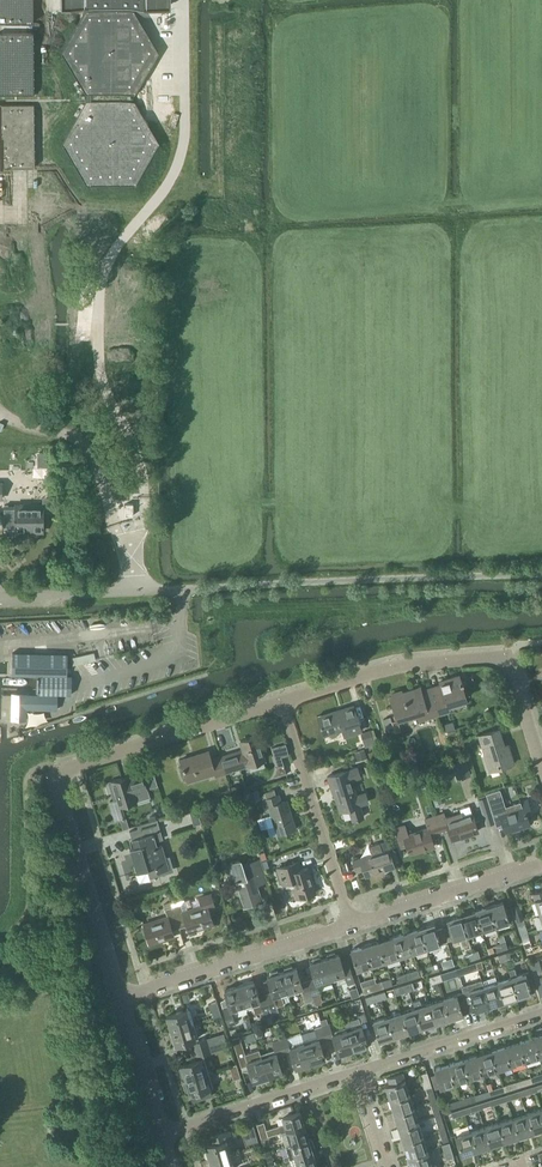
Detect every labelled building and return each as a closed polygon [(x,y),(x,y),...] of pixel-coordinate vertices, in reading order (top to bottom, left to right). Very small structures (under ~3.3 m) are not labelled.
[(134,95),(158,52),(133,10),(85,11),(61,53),(85,95),(134,95)] [(135,187),(159,145),(134,103),(85,103),(61,145),(86,187),(135,187)] [(42,531),(42,512),(57,512),(57,504),(14,504),(14,511),(4,511),(4,528),(15,528),(15,531),(42,531)] [(11,671),(11,674),(66,675),(67,654),(65,654),(57,654),(43,654),(31,653),(21,653),(15,653),(12,653),(11,660),(11,671)] [(68,676),(38,675),(37,694),(71,695),(71,677),(68,676)] [(447,706),(466,700),(459,676),(439,683),(440,686),(431,689),(439,714),(449,711),(447,706)] [(430,688),(420,691),(419,687),(401,693),(400,690),(391,693),(392,696),(389,697),(396,720),(416,714),(418,721),(439,714),(431,689),(430,689),(430,688)] [(2,699),(2,720),(11,720),(25,720),(26,709),(56,710),(56,702),(56,696),(56,695),(26,695),(26,694),(12,694),(12,695),(7,695),(2,695),(2,699)] [(344,736),(360,731),(352,706),(317,716),(323,735),(342,729),(344,736)] [(507,744),(502,746),(497,729),(478,735),(489,771),(513,763),(507,744)] [(365,749),(374,746),(370,732),(361,735),(365,749)] [(248,764),(264,760),(257,735),(240,740),(243,750),(220,757),(225,773),(249,766),(248,764)] [(364,750),(354,752),(355,754),(357,760),(366,757),(365,751),(364,750)] [(220,757),(211,760),(208,751),(181,759),(187,781),(214,773),(215,776),(225,773),(220,757)] [(282,760),(280,756),(275,758),(277,766),(283,765),(282,760)] [(461,761),(452,764),(457,780),(466,777),(461,761)] [(350,780),(359,777),(356,767),(329,776),(340,811),(349,808),(353,820),(362,817),(358,805),(367,802),(364,792),(355,795),(350,780)] [(157,786),(153,773),(146,775),(150,788),(157,786)] [(113,800),(109,801),(115,821),(119,820),(125,818),(121,806),(135,801),(133,794),(135,793),(146,790),(142,774),(129,778),(129,776),(110,781),(116,799),(113,800)] [(499,790),(486,794),(487,796),(495,822),(496,826),(503,824),(505,832),(529,825),(526,813),(530,812),(527,800),(514,804),(505,806),(499,790)] [(267,828),(274,825),(277,834),(295,829),(286,800),(281,801),(279,794),(263,799),(266,807),(268,807),(271,815),(264,817),(267,828)] [(487,796),(478,799),(486,825),(495,822),(487,796)] [(433,816),(439,834),(448,831),(450,839),(477,830),(472,813),(472,814),(469,807),(460,810),(462,817),(445,822),(442,813),(433,816)] [(430,837),(439,834),(433,816),(424,818),(427,828),(407,834),(404,824),(394,828),(400,847),(405,846),(408,853),(433,845),(430,837)] [(138,829),(129,832),(134,847),(131,848),(138,872),(148,869),(150,877),(158,874),(158,872),(168,869),(169,869),(161,844),(157,845),(156,842),(163,840),(157,820),(157,819),(137,825),(137,826),(138,829)] [(394,868),(391,857),(386,841),(369,846),(371,854),(352,860),(355,869),(361,867),(364,876),(394,868)] [(259,860),(241,866),(239,860),(225,864),(230,882),(235,880),(243,906),(260,901),(255,884),(265,881),(259,860)] [(291,891),(294,899),(315,893),(307,868),(300,870),(298,862),(277,869),(282,885),(292,882),(295,890),(291,891)] [(532,894),(538,913),(541,911),(541,890),(532,894)] [(173,908),(179,928),(187,925),(189,932),(213,925),(207,906),(213,905),(209,894),(198,897),(201,906),(183,912),(181,906),(173,908)] [(502,901),(488,905),(494,926),(509,921),(502,901)] [(173,908),(171,902),(163,904),(165,911),(167,917),(143,924),(150,944),(174,937),(172,930),(179,928),(173,908)] [(481,930),(494,926),(488,905),(474,909),(481,930)] [(516,921),(523,919),(518,905),(511,907),(516,921)] [(467,934),(481,930),(474,909),(460,914),(467,934)] [(470,944),(467,934),(460,914),(445,918),(447,925),(441,927),(446,940),(452,938),(452,939),(459,937),(463,947),(470,944)] [(446,940),(441,927),(435,929),(433,923),(420,927),(426,947),(440,943),(440,942),(446,940)] [(424,948),(426,947),(420,927),(406,931),(412,952),(415,951),(416,957),(426,954),(424,948)] [(398,956),(412,952),(406,931),(392,936),(398,956)] [(384,960),(398,956),(392,936),(378,940),(384,960)] [(370,965),(384,960),(378,940),(371,942),(369,942),(365,943),(364,945),(370,965)] [(356,969),(370,965),(364,945),(349,949),(356,969)] [(526,955),(533,952),(531,946),(524,948),(526,955)] [(327,956),(323,957),(330,980),(344,976),(347,985),(355,983),(354,981),(350,967),(343,969),(338,953),(334,954),(333,951),(326,954),(327,956)] [(469,961),(474,959),(472,952),(466,954),(469,961)] [(330,980),(323,957),(319,959),(318,957),(312,959),(312,961),(309,962),(314,979),(308,982),(312,996),(320,993),(317,984),(330,980)] [(312,996),(308,982),(301,984),(295,966),(293,967),(291,965),(284,967),(283,970),(281,971),(288,993),(302,989),(306,1003),(314,1001),(313,997),(312,996)] [(288,993),(281,971),(279,971),(277,969),(270,971),(269,974),(266,975),(272,993),(265,995),(271,1015),(279,1013),(277,1006),(284,1004),(281,995),(288,993)] [(406,981),(420,977),(418,969),(404,974),(406,981)] [(455,969),(440,974),(442,979),(457,974),(455,969)] [(513,969),(509,971),(510,976),(511,976),(517,997),(531,993),(525,972),(515,975),(513,969)] [(540,973),(533,976),(534,981),(538,993),(541,991),(541,981),(540,973)] [(503,1001),(517,997),(511,976),(510,976),(497,981),(503,1001)] [(487,980),(482,982),(483,985),(489,1006),(491,1005),(493,1008),(498,1006),(498,1003),(503,1001),(497,981),(496,981),(495,977),(487,979),(487,980)] [(271,1015),(265,995),(258,997),(252,980),(238,984),(245,1007),(252,1005),(255,1014),(262,1011),(264,1017),(271,1015)] [(481,980),(461,987),(462,992),(468,990),(473,1004),(475,1010),(482,1008),(484,1010),(489,1009),(489,1006),(483,985),(482,982),(481,980)] [(363,994),(378,990),(376,983),(361,987),(363,994)] [(231,1011),(245,1007),(238,984),(223,989),(229,1007),(222,1009),(227,1026),(235,1024),(231,1011)] [(349,990),(352,998),(359,996),(356,987),(349,990)] [(467,1006),(473,1004),(468,990),(462,992),(467,1006)] [(460,1008),(467,1006),(462,992),(456,994),(460,1008)] [(367,1004),(381,1000),(379,993),(364,997),(367,1004)] [(460,1008),(456,994),(442,998),(448,1019),(463,1014),(460,1008)] [(435,1023),(448,1019),(442,998),(428,1002),(435,1023)] [(419,1000),(412,1002),(414,1007),(421,1028),(435,1023),(428,1002),(421,1005),(419,1000)] [(212,1016),(219,1014),(215,1001),(208,1003),(212,1016)] [(174,1012),(165,1015),(170,1029),(193,1022),(201,1020),(201,1019),(200,1020),(195,1006),(188,1008),(175,1012),(175,1011),(174,1011),(174,1012)] [(420,1031),(421,1028),(414,1007),(400,1011),(407,1032),(413,1030),(416,1032),(420,1031)] [(393,1036),(407,1032),(400,1011),(386,1016),(393,1036)] [(358,1018),(344,1022),(346,1027),(345,1027),(352,1049),(355,1048),(356,1052),(365,1049),(364,1045),(366,1044),(362,1029),(369,1027),(364,1013),(357,1015),(357,1016),(358,1018)] [(378,1041),(393,1036),(386,1016),(372,1020),(378,1041)] [(174,1044),(197,1037),(193,1022),(170,1029),(170,1030),(167,1033),(170,1041),(174,1042),(174,1044)] [(329,1024),(322,1026),(326,1040),(333,1038),(337,1053),(341,1052),(342,1057),(351,1054),(350,1049),(352,1049),(345,1027),(331,1031),(331,1030),(329,1024)] [(319,1042),(326,1040),(322,1026),(319,1027),(314,1029),(314,1030),(301,1034),(309,1062),(324,1058),(319,1042)] [(533,1036),(539,1056),(540,1062),(541,1061),(541,1033),(533,1036)] [(295,1067),(309,1062),(301,1034),(287,1039),(286,1038),(279,1040),(283,1054),(290,1052),(295,1067)] [(525,1060),(539,1056),(533,1036),(519,1040),(525,1060)] [(239,1037),(232,1039),(236,1054),(241,1068),(247,1066),(252,1080),(266,1075),(259,1053),(258,1050),(245,1054),(239,1037)] [(194,1049),(208,1044),(205,1038),(192,1042),(194,1049)] [(276,1056),(283,1054),(279,1040),(271,1043),(273,1049),(259,1053),(266,1075),(281,1071),(276,1056)] [(511,1065),(525,1060),(519,1040),(505,1045),(511,1065)] [(196,1056),(210,1051),(208,1044),(194,1049),(196,1056)] [(497,1069),(511,1065),(505,1045),(491,1049),(497,1069)] [(483,1073),(497,1069),(491,1049),(477,1054),(483,1073)] [(469,1078),(483,1073),(477,1054),(463,1058),(469,1078)] [(184,1078),(208,1071),(203,1057),(180,1063),(181,1065),(178,1068),(180,1076),(184,1077),(184,1078)] [(455,1082),(469,1078),(463,1058),(448,1063),(455,1082)] [(235,1063),(228,1065),(233,1079),(239,1077),(235,1063)] [(440,1087),(455,1082),(448,1063),(434,1067),(440,1087)] [(185,1090),(188,1090),(189,1093),(189,1092),(192,1100),(211,1094),(208,1087),(212,1086),(208,1071),(184,1078),(185,1080),(183,1082),(185,1090)] [(408,1092),(404,1078),(402,1071),(387,1076),(389,1082),(384,1084),(389,1099),(408,1092)] [(424,1088),(431,1086),(426,1071),(419,1073),(424,1088)] [(541,1080),(541,1074),(530,1078),(532,1083),(541,1080)] [(518,1088),(532,1083),(530,1078),(516,1082),(518,1088)] [(504,1092),(518,1088),(516,1082),(502,1086),(504,1092)] [(541,1090),(541,1084),(533,1087),(534,1092),(541,1090)] [(490,1097),(504,1092),(502,1086),(488,1091),(490,1097)] [(520,1097),(534,1092),(533,1087),(518,1091),(520,1097)] [(429,1101),(435,1100),(432,1089),(426,1091),(429,1101)] [(476,1101),(490,1097),(488,1091),(474,1095),(476,1101)] [(506,1101),(520,1097),(518,1091),(505,1095),(506,1101)] [(393,1113),(413,1106),(408,1092),(389,1099),(393,1113)] [(462,1105),(476,1101),(474,1095),(460,1100),(462,1105)] [(492,1106),(506,1101),(505,1095),(491,1100),(492,1106)] [(434,1116),(440,1114),(435,1100),(429,1101),(434,1116)] [(450,1109),(462,1105),(460,1100),(448,1103),(450,1109)] [(479,1110),(492,1106),(491,1100),(477,1104),(479,1110)] [(464,1115),(479,1110),(477,1104),(462,1109),(464,1115)] [(397,1127),(417,1121),(413,1106),(393,1113),(397,1127)] [(541,1128),(541,1117),(539,1108),(525,1112),(531,1132),(541,1128)] [(452,1118),(464,1115),(462,1109),(450,1113),(452,1118)] [(286,1131),(304,1126),(299,1112),(282,1117),(284,1124),(266,1130),(263,1122),(256,1125),(261,1139),(268,1137),(268,1136),(280,1132),(286,1131)] [(517,1136),(531,1132),(525,1112),(511,1116),(517,1136)] [(438,1129),(444,1128),(440,1114),(434,1116),(438,1129)] [(503,1141),(517,1136),(511,1116),(497,1121),(503,1141)] [(402,1141),(421,1134),(417,1121),(397,1127),(402,1141)] [(489,1145),(503,1141),(497,1121),(483,1125),(489,1145)] [(257,1139),(253,1125),(246,1127),(250,1141),(257,1139)] [(475,1150),(489,1145),(483,1125),(469,1130),(475,1150)] [(286,1131),(280,1132),(284,1146),(290,1144),(290,1145),(308,1139),(304,1126),(286,1131)] [(442,1143),(448,1141),(444,1128),(438,1129),(442,1143)] [(460,1154),(475,1150),(469,1130),(454,1134),(460,1154)] [(209,1160),(231,1153),(229,1147),(233,1145),(229,1131),(211,1136),(213,1143),(204,1145),(205,1147),(203,1150),(205,1157),(208,1158),(209,1160)] [(406,1155),(426,1149),(421,1134),(402,1141),(406,1155)] [(268,1137),(261,1139),(263,1145),(270,1143),(268,1137)] [(294,1158),(312,1153),(312,1152),(314,1152),(315,1149),(312,1140),(310,1138),(308,1139),(290,1145),(290,1144),(284,1146),(287,1155),(283,1157),(284,1161),(294,1158)] [(446,1160),(453,1157),(448,1143),(441,1145),(446,1160)] [(406,1155),(410,1166),(435,1166),(434,1162),(430,1163),(426,1149),(406,1155)] [(269,1166),(274,1165),(270,1151),(265,1152),(269,1166)] [(209,1160),(211,1166),(235,1166),(231,1153),(209,1160)] [(294,1158),(297,1166),(314,1166),(316,1166),(312,1153),(294,1158)]
